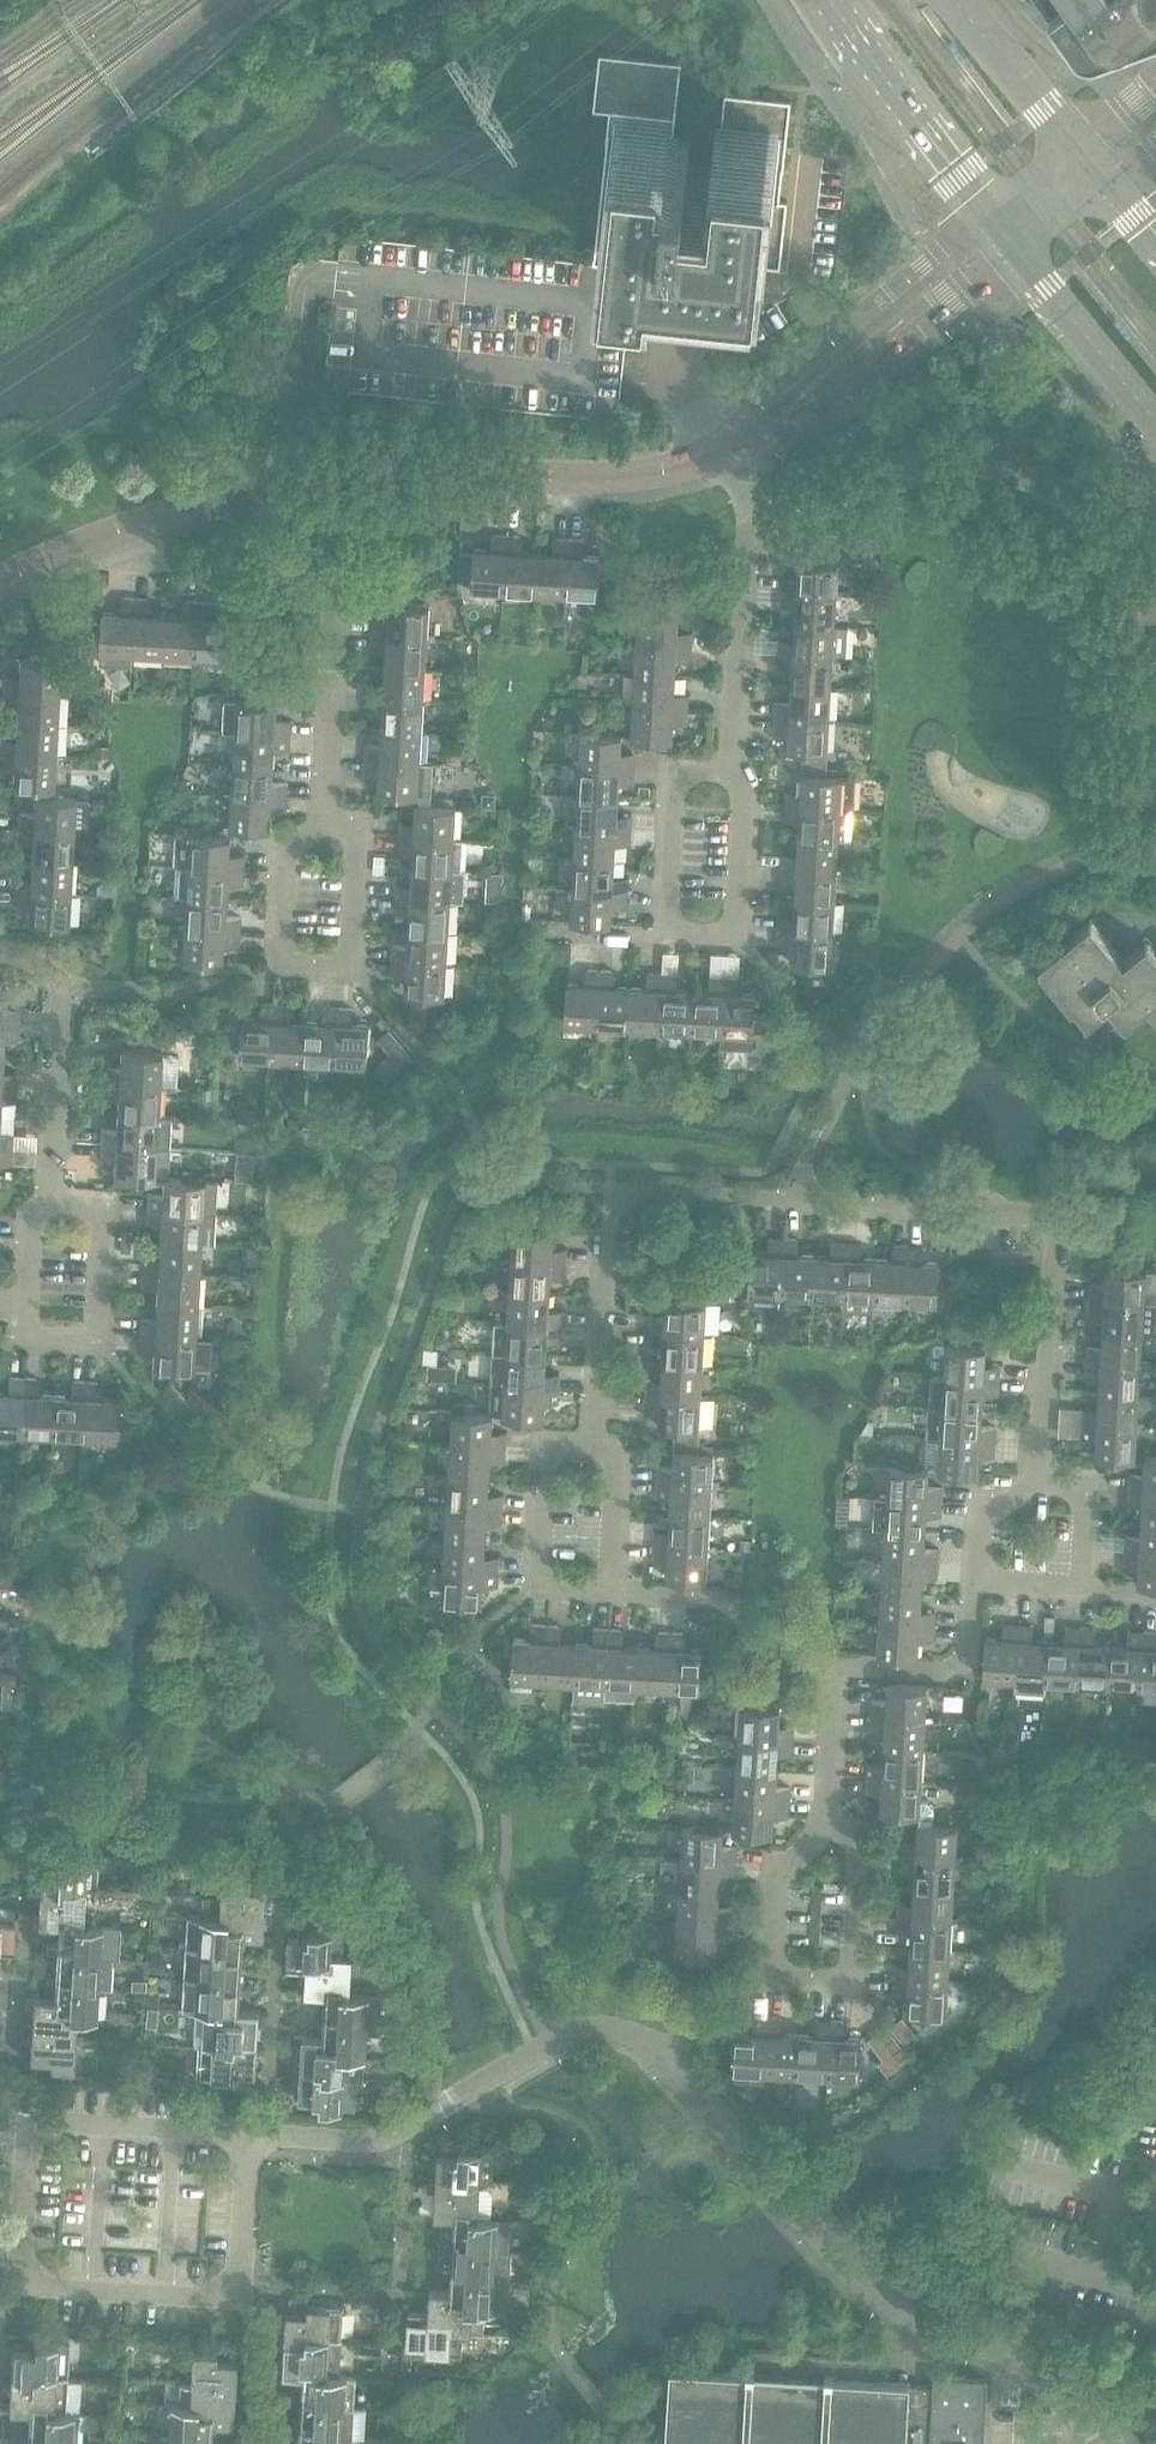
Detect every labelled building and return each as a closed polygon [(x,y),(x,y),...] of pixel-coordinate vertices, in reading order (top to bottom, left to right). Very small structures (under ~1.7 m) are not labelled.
[(1076,33),(1081,37),(1086,40),(1089,41),(1093,41),(1096,41),(1101,40),(1155,20),(1155,0),(1052,0),(1076,33)] [(674,135),(683,60),(602,51),(596,104),(612,106),(609,138),(622,139),(620,160),(614,160),(604,248),(652,254),(654,237),(663,238),(663,233),(677,235),(694,237),(693,246),(741,252),(741,247),(759,249),(758,263),(781,266),(789,198),(768,196),(772,166),(784,167),(792,99),(726,91),(718,168),(686,164),(689,137),(674,135)] [(356,236),(338,258),(292,253),(278,377),(312,380),(321,298),(333,299),(324,386),(619,419),(621,395),(632,274),(580,269),(581,260),(356,236)] [(504,589),(508,536),(493,535),(492,549),(475,548),(473,587),(504,589)] [(521,551),(522,537),(508,536),(504,589),(536,591),(538,552),(521,551)] [(567,593),(570,539),(555,539),(554,553),(538,552),(536,591),(567,593)] [(583,555),(584,540),(570,539),(567,593),(598,596),(601,556),(583,555)] [(836,594),(838,562),(799,560),(798,577),(784,577),(784,591),(836,594)] [(609,577),(608,596),(619,596),(620,578),(609,577)] [(835,625),(836,594),(784,591),(783,606),(795,607),(794,623),(835,625)] [(134,652),(137,598),(122,598),(121,612),(103,611),(101,650),(134,652)] [(150,613),(151,599),(137,598),(134,652),(165,654),(167,614),(150,613)] [(196,655),(199,602),(184,601),(183,615),(167,614),(165,654),(196,655)] [(212,617),(213,603),(199,602),(196,655),(227,657),(229,618),(212,617)] [(428,638),(429,605),(390,603),(389,621),(374,620),(373,634),(428,638)] [(678,631),(679,613),(639,611),(638,643),(692,646),(693,632),(678,631)] [(847,626),(835,625),(794,623),(793,640),(781,639),(780,653),(833,656),(846,657),(847,626)] [(426,669),(428,638),(373,634),(372,649),(387,649),(386,666),(426,669)] [(691,661),(692,646),(638,643),(636,674),(675,676),(676,660),(691,661)] [(831,687),(833,656),(780,653),(779,668),(793,669),(792,685),(831,687)] [(58,693),(60,661),(20,659),(19,676),(5,675),(4,690),(5,690),(58,693)] [(424,700),(426,669),(386,666),(385,683),(371,682),(370,697),(424,700)] [(674,693),(675,676),(636,674),(634,705),(688,708),(689,694),(674,693)] [(829,718),(831,687),(792,685),(791,703),(777,702),(776,715),(829,718)] [(58,693),(5,690),(4,690),(3,704),(17,705),(17,722),(56,724),(58,693)] [(422,731),(424,700),(370,697),(369,711),(383,712),(382,729),(422,731)] [(277,720),(278,702),(238,700),(236,732),(290,735),(291,721),(277,720)] [(687,724),(688,708),(634,705),(633,737),(672,739),(673,723),(687,724)] [(826,776),(829,718),(776,715),(775,731),(790,732),(789,749),(800,749),(805,749),(803,775),(826,776)] [(554,730),(554,716),(543,716),(543,729),(554,730)] [(55,755),(56,724),(17,722),(16,738),(2,738),(1,752),(5,752),(55,755)] [(421,762),(422,731),(382,729),(381,745),(367,744),(366,759),(421,762)] [(289,750),(290,735),(236,732),(234,763),(269,765),(274,765),(275,749),(289,750)] [(622,752),(623,734),(582,732),(581,764),(602,765),(635,767),(636,753),(622,752)] [(108,747),(103,746),(94,746),(93,757),(106,758),(108,758),(108,747)] [(789,749),(789,757),(799,757),(800,749),(789,749)] [(5,752),(1,752),(0,766),(14,767),(13,784),(53,786),(55,755),(5,752)] [(434,763),(421,762),(366,759),(365,773),(380,774),(379,791),(433,795),(434,763)] [(274,765),(269,765),(234,763),(233,794),(287,797),(288,783),(273,782),(274,765)] [(635,767),(602,765),(581,764),(579,795),(619,797),(620,781),(635,782),(635,767)] [(856,778),(826,776),(803,775),(802,792),(787,791),(787,805),(854,809),(856,778)] [(640,787),(639,798),(650,798),(650,787),(640,787)] [(483,793),(482,806),(495,807),(496,794),(483,793)] [(286,812),(287,797),(233,794),(231,826),(247,827),(257,827),(271,828),(272,811),(286,812)] [(618,814),(619,797),(579,795),(577,826),(631,829),(632,815),(618,814)] [(88,799),(35,796),(34,814),(19,813),(19,828),(73,831),(73,829),(87,830),(88,799)] [(457,806),(417,804),(416,821),(401,820),(400,836),(455,839),(457,806)] [(854,809),(787,805),(786,820),(800,821),(799,837),(839,839),(852,840),(854,809)] [(631,844),(631,829),(577,826),(575,857),(615,860),(616,844),(631,844)] [(247,827),(246,838),(256,839),(257,827),(247,827)] [(71,862),(73,831),(19,828),(18,841),(32,842),(31,860),(71,862)] [(231,836),(230,836),(224,836),(192,834),(190,866),(244,869),(245,855),(230,854),(231,836)] [(467,840),(455,839),(400,836),(400,850),(414,851),(413,868),(453,870),(453,868),(466,868),(467,840)] [(837,870),(839,839),(799,837),(798,854),(783,853),(783,867),(837,870)] [(614,876),(615,860),(575,857),(574,888),(628,892),(629,877),(614,876)] [(69,893),(71,862),(31,860),(30,876),(16,875),(15,890),(69,893)] [(244,869),(190,866),(177,865),(175,894),(188,895),(188,897),(228,899),(229,883),(243,884),(244,869)] [(835,902),(837,870),(783,867),(782,882),(796,883),(795,899),(835,902)] [(451,901),(453,870),(413,868),(412,884),(398,883),(397,898),(451,901)] [(494,873),(487,872),(486,888),(493,888),(500,888),(501,873),(497,873),(494,873)] [(95,888),(95,894),(106,894),(107,884),(100,883),(95,888)] [(628,906),(628,892),(574,888),(572,920),(612,923),(613,906),(628,906)] [(83,894),(69,893),(15,890),(14,904),(29,905),(28,923),(64,925),(63,930),(80,931),(83,894)] [(227,916),(228,899),(188,897),(187,928),(240,931),(241,917),(227,916)] [(449,932),(451,901),(397,898),(396,913),(411,914),(410,930),(449,932)] [(833,933),(835,902),(795,899),(794,916),(780,915),(780,930),(833,933)] [(1094,921),(1092,919),(1040,960),(1042,962),(1048,958),(1061,974),(1059,976),(1062,979),(1063,978),(1077,996),(1076,997),(1089,1014),(1087,1016),(1089,1019),(1116,998),(1118,999),(1121,996),(1129,1000),(1125,1005),(1126,1006),(1128,1004),(1130,1007),(1133,1011),(1131,1013),(1133,1016),(1155,999),(1154,997),(1155,996),(1155,961),(1151,954),(1145,947),(1150,942),(1148,940),(1121,962),(1109,947),(1113,942),(1110,938),(1105,940),(1091,923),(1094,921)] [(239,946),(240,931),(187,928),(185,960),(225,962),(226,945),(239,946)] [(447,963),(449,932),(410,930),(409,946),(394,945),(393,960),(447,963)] [(831,964),(833,933),(780,930),(779,943),(793,944),(792,962),(831,964)] [(445,995),(447,963),(393,960),(392,975),(407,975),(406,993),(445,995)] [(597,1025),(600,971),(586,970),(585,984),(569,983),(566,1023),(597,1025)] [(614,986),(615,971),(600,971),(597,1025),(628,1026),(630,987),(614,986)] [(659,1028),(663,974),(648,973),(647,988),(630,987),(628,1026),(659,1028)] [(678,975),(664,974),(663,974),(659,1028),(691,1030),(693,990),(677,989),(678,975)] [(722,1031),(725,977),(711,977),(710,991),(693,990),(691,1030),(722,1031)] [(738,992),(739,978),(725,977),(722,1031),(753,1033),(756,993),(738,992)] [(5,1024),(18,1025),(19,1009),(5,1008),(6,991),(0,991),(0,1024),(5,1024)] [(273,1059),(276,1005),(262,1004),(261,1018),(244,1018),(242,1058),(273,1059)] [(290,1020),(291,1005),(276,1005),(273,1059),(305,1061),(307,1021),(290,1020)] [(336,1070),(336,1063),(339,1008),(324,1007),(324,1022),(307,1021),(305,1061),(304,1071),(332,1073),(333,1069),(336,1070)] [(352,1023),(353,1009),(339,1008),(336,1063),(367,1064),(370,1024),(352,1023)] [(754,1013),(753,1031),(765,1032),(766,1014),(754,1013)] [(184,1014),(183,1030),(206,1031),(207,1015),(184,1014)] [(5,1024),(0,1024),(0,1055),(2,1055),(3,1038),(18,1039),(18,1025),(5,1024)] [(392,1054),(379,1067),(392,1080),(413,1058),(390,1032),(380,1040),(392,1054)] [(176,1054),(162,1053),(122,1051),(121,1068),(106,1067),(105,1082),(160,1085),(174,1086),(176,1054)] [(2,1055),(0,1055),(0,1086),(5,1086),(15,1087),(16,1072),(1,1071),(2,1055)] [(158,1117),(160,1085),(105,1082),(104,1096),(119,1097),(118,1114),(158,1117)] [(598,1082),(597,1092),(607,1092),(607,1082),(598,1082)] [(675,1098),(686,1099),(687,1082),(676,1082),(675,1098)] [(5,1086),(0,1086),(0,1101),(0,1100),(14,1101),(15,1087),(5,1086)] [(199,1088),(199,1097),(212,1098),(213,1088),(199,1088)] [(21,1103),(20,1118),(30,1119),(31,1104),(21,1103)] [(238,1109),(237,1121),(254,1122),(257,1122),(257,1110),(238,1109)] [(172,1117),(158,1117),(118,1114),(117,1131),(103,1130),(102,1144),(156,1148),(170,1148),(172,1117)] [(287,1124),(287,1127),(297,1128),(298,1125),(298,1119),(288,1118),(287,1124)] [(303,1125),(303,1129),(311,1129),(311,1125),(312,1118),(303,1118),(303,1125)] [(5,1149),(12,1149),(13,1134),(0,1133),(0,1148),(5,1149)] [(251,1151),(251,1139),(236,1139),(236,1151),(251,1151)] [(170,1148),(156,1148),(102,1144),(101,1158),(115,1159),(114,1177),(117,1177),(129,1178),(164,1180),(164,1178),(168,1178),(170,1148)] [(5,1149),(0,1148),(0,1163),(11,1164),(12,1149),(5,1149)] [(250,1180),(252,1153),(237,1152),(235,1179),(250,1180)] [(117,1177),(116,1186),(128,1187),(129,1178),(117,1177)] [(204,1180),(168,1178),(164,1178),(164,1180),(163,1195),(148,1194),(148,1209),(202,1212),(204,1180)] [(215,1213),(202,1212),(148,1209),(147,1224),(161,1225),(160,1241),(200,1243),(200,1241),(214,1242),(215,1213)] [(553,1247),(554,1229),(514,1227),(512,1260),(566,1263),(567,1247),(553,1247)] [(780,1304),(781,1293),(784,1238),(769,1237),(768,1252),(751,1251),(748,1302),(780,1304)] [(797,1253),(798,1239),(784,1238),(781,1293),(812,1295),(814,1254),(797,1253)] [(198,1274),(200,1243),(160,1241),(159,1258),(145,1257),(144,1271),(198,1274)] [(843,1296),(846,1242),(832,1241),(831,1255),(814,1254),(812,1295),(843,1296)] [(860,1258),(861,1243),(846,1242),(843,1296),(843,1309),(874,1311),(875,1298),(877,1259),(860,1258)] [(906,1300),(909,1246),(894,1245),(893,1259),(877,1259),(875,1298),(906,1300)] [(923,1247),(914,1247),(909,1246),(906,1300),(937,1301),(940,1262),(922,1261),(923,1247)] [(566,1277),(566,1263),(512,1260),(510,1291),(550,1294),(551,1276),(566,1277)] [(1147,1271),(1108,1268),(1106,1285),(1092,1285),(1092,1299),(1155,1303),(1155,1271),(1147,1271)] [(197,1306),(198,1274),(144,1271),(143,1285),(157,1286),(156,1303),(197,1306)] [(464,1290),(454,1290),(454,1299),(464,1300),(464,1290)] [(549,1309),(550,1294),(510,1291),(509,1322),(563,1326),(564,1310),(549,1309)] [(704,1333),(706,1301),(666,1299),(666,1316),(651,1316),(650,1330),(704,1333)] [(1092,1299),(1091,1314),(1104,1315),(1103,1331),(1143,1333),(1155,1334),(1155,1303),(1092,1299)] [(195,1337),(197,1306),(156,1303),(156,1319),(142,1319),(141,1334),(195,1337)] [(563,1326),(509,1322),(495,1322),(494,1353),(507,1354),(547,1356),(547,1338),(562,1339),(563,1326)] [(703,1365),(704,1333),(650,1330),(650,1344),(664,1345),(664,1362),(703,1365)] [(1141,1364),(1143,1333),(1103,1331),(1102,1347),(1089,1346),(1088,1361),(1141,1364)] [(442,1334),(435,1333),(434,1346),(446,1347),(447,1340),(442,1334)] [(193,1368),(195,1337),(141,1334),(140,1348),(154,1349),(153,1366),(193,1368)] [(986,1364),(987,1347),(948,1345),(946,1376),(1000,1379),(1001,1365),(986,1364)] [(445,1353),(432,1352),(429,1352),(429,1365),(444,1366),(445,1353)] [(547,1356),(507,1354),(494,1353),(492,1384),(505,1385),(559,1388),(560,1372),(546,1371),(547,1356)] [(1139,1395),(1141,1364),(1088,1361),(1087,1376),(1101,1377),(1100,1393),(1139,1395)] [(701,1396),(703,1365),(664,1362),(663,1379),(648,1378),(647,1393),(701,1396)] [(1000,1379),(946,1376),(931,1375),(929,1406),(944,1407),(984,1410),(985,1394),(999,1395),(1000,1379)] [(24,1379),(9,1378),(9,1392),(0,1392),(0,1432),(22,1433),(24,1379)] [(38,1394),(38,1380),(24,1379),(22,1433),(53,1435),(55,1395),(38,1394)] [(87,1382),(86,1382),(72,1382),(71,1396),(55,1395),(53,1435),(84,1437),(87,1382)] [(99,1398),(100,1383),(87,1382),(84,1437),(114,1438),(117,1399),(99,1398)] [(183,1416),(192,1407),(186,1400),(172,1384),(162,1393),(183,1416)] [(559,1388),(505,1385),(492,1384),(490,1412),(493,1412),(504,1413),(504,1415),(543,1417),(544,1400),(559,1400),(559,1388)] [(186,1400),(192,1407),(201,1400),(194,1393),(186,1400)] [(701,1403),(701,1396),(647,1393),(646,1406),(660,1407),(659,1425),(677,1426),(675,1451),(698,1453),(701,1403)] [(1137,1426),(1139,1395),(1100,1393),(1098,1410),(1086,1409),(1086,1407),(1061,1405),(1060,1421),(1084,1423),(1137,1426)] [(410,1407),(420,1408),(420,1399),(410,1398),(410,1407)] [(984,1410),(944,1407),(929,1406),(928,1436),(942,1437),(942,1438),(996,1442),(997,1427),(983,1426),(984,1410)] [(493,1412),(490,1412),(474,1411),(463,1411),(453,1410),(452,1443),(506,1447),(507,1431),(493,1430),(493,1412)] [(869,1420),(861,1433),(873,1434),(874,1421),(869,1420)] [(1137,1426),(1084,1423),(1060,1421),(1059,1435),(1083,1436),(1083,1438),(1097,1439),(1096,1456),(1135,1458),(1137,1426)] [(869,1447),(870,1435),(859,1434),(859,1446),(869,1447)] [(995,1457),(996,1442),(942,1438),(940,1470),(980,1473),(981,1456),(995,1457)] [(506,1460),(506,1447),(452,1443),(450,1474),(490,1477),(490,1459),(506,1460)] [(714,1454),(698,1453),(675,1451),(673,1467),(660,1467),(659,1482),(712,1485),(714,1454)] [(1145,1457),(1144,1474),(1131,1473),(1130,1488),(1155,1489),(1155,1458),(1145,1457)] [(929,1486),(930,1469),(890,1466),(888,1498),(942,1501),(943,1487),(929,1486)] [(489,1493),(490,1477),(450,1474),(448,1505),(502,1509),(503,1494),(489,1493)] [(710,1516),(712,1485),(659,1482),(658,1496),(672,1497),(671,1514),(710,1516)] [(1130,1488),(1129,1503),(1142,1503),(1141,1520),(1155,1521),(1155,1489),(1130,1488)] [(942,1516),(942,1501),(888,1498),(886,1529),(927,1531),(928,1515),(942,1516)] [(502,1523),(502,1509),(448,1505),(447,1536),(486,1539),(487,1522),(502,1523)] [(837,1512),(836,1524),(848,1525),(849,1513),(837,1512)] [(708,1547),(710,1516),(671,1514),(670,1530),(656,1529),(655,1544),(708,1547)] [(1141,1520),(1140,1536),(1127,1535),(1126,1550),(1155,1552),(1155,1521),(1141,1520)] [(846,1527),(845,1538),(856,1539),(857,1528),(846,1527)] [(926,1548),(927,1531),(886,1529),(885,1560),(939,1563),(939,1549),(926,1548)] [(486,1554),(486,1539),(447,1536),(445,1567),(499,1570),(500,1555),(486,1554)] [(750,1550),(750,1542),(740,1542),(740,1549),(748,1550),(750,1550)] [(706,1578),(708,1547),(655,1544),(654,1558),(668,1559),(667,1576),(706,1578)] [(1126,1550),(1125,1565),(1139,1566),(1138,1582),(1155,1583),(1155,1552),(1126,1550)] [(938,1578),(939,1563),(885,1560),(883,1591),(923,1594),(924,1577),(938,1578)] [(498,1585),(499,1570),(445,1567),(443,1599),(462,1600),(483,1602),(484,1584),(498,1585)] [(727,1576),(727,1585),(743,1586),(744,1577),(727,1576)] [(922,1610),(923,1594),(883,1591),(881,1622),(935,1625),(936,1611),(922,1610)] [(934,1640),(935,1625),(881,1622),(879,1654),(919,1656),(920,1639),(934,1640)] [(1015,1678),(1019,1624),(1005,1623),(1004,1638),(986,1637),(984,1676),(1015,1678)] [(1033,1639),(1033,1625),(1019,1624),(1015,1678),(1047,1680),(1049,1640),(1033,1639)] [(544,1679),(547,1626),(533,1625),(532,1639),(516,1638),(513,1677),(544,1679)] [(561,1640),(562,1626),(547,1626),(544,1679),(575,1681),(578,1641),(561,1640)] [(1078,1682),(1081,1628),(1067,1627),(1066,1641),(1049,1640),(1047,1680),(1078,1682)] [(1095,1643),(1096,1629),(1081,1628),(1078,1682),(1109,1684),(1111,1644),(1095,1643)] [(606,1683),(609,1629),(595,1629),(594,1642),(578,1641),(575,1681),(606,1683)] [(623,1644),(624,1630),(609,1629),(606,1683),(606,1697),(637,1697),(637,1685),(640,1645),(623,1644)] [(1140,1686),(1143,1632),(1129,1631),(1128,1645),(1111,1644),(1109,1684),(1140,1686)] [(669,1687),(672,1633),(657,1632),(656,1646),(640,1645),(637,1685),(669,1687)] [(1143,1632),(1140,1686),(1155,1687),(1155,1633),(1143,1632)] [(686,1648),(687,1634),(672,1633),(669,1687),(700,1689),(703,1649),(686,1648)] [(21,1640),(9,1640),(8,1652),(20,1652),(21,1640)] [(481,1658),(475,1651),(465,1661),(471,1668),(481,1658)] [(13,1674),(0,1673),(0,1683),(13,1683),(13,1674)] [(926,1718),(928,1686),(888,1684),(887,1701),(873,1700),(873,1715),(926,1718)] [(742,1695),(742,1704),(756,1705),(756,1696),(742,1695)] [(780,1723),(781,1706),(756,1705),(742,1704),(740,1736),(793,1740),(794,1724),(780,1723)] [(924,1749),(926,1718),(873,1715),(872,1729),(886,1730),(885,1747),(924,1749)] [(792,1753),(793,1740),(740,1736),(738,1767),(777,1770),(778,1753),(792,1753)] [(922,1780),(924,1749),(885,1747),(884,1763),(870,1762),(869,1777),(922,1780)] [(979,1770),(990,1768),(987,1754),(976,1756),(979,1770)] [(686,1764),(685,1777),(685,1780),(694,1781),(695,1765),(686,1764)] [(776,1786),(777,1770),(738,1767),(736,1798),(789,1802),(790,1787),(776,1786)] [(919,1822),(932,1823),(933,1809),(927,1802),(921,1801),(922,1780),(869,1777),(868,1792),(882,1793),(881,1809),(920,1812),(919,1822)] [(646,1793),(645,1810),(658,1811),(659,1794),(646,1793)] [(788,1816),(789,1802),(736,1798),(734,1830),(773,1833),(774,1815),(788,1816)] [(932,1823),(919,1822),(918,1839),(904,1838),(903,1853),(956,1856),(958,1825),(932,1823)] [(723,1845),(724,1828),(685,1826),(683,1857),(736,1860),(737,1846),(723,1845)] [(954,1887),(956,1856),(903,1853),(902,1868),(916,1869),(915,1885),(954,1887)] [(86,1864),(86,1857),(63,1855),(63,1863),(42,1861),(40,1893),(62,1895),(62,1887),(84,1889),(96,1889),(97,1864),(86,1864)] [(735,1875),(736,1860),(683,1857),(681,1888),(720,1891),(721,1874),(735,1875)] [(247,1874),(248,1867),(225,1866),(223,1897),(245,1898),(245,1906),(267,1907),(268,1876),(247,1874)] [(952,1918),(954,1887),(915,1885),(914,1901),(900,1900),(899,1915),(952,1918)] [(84,1897),(84,1889),(62,1887),(62,1895),(40,1893),(38,1925),(59,1926),(60,1926),(61,1917),(83,1919),(84,1897)] [(719,1908),(720,1891),(681,1888),(679,1919),(732,1923),(733,1908),(719,1908)] [(245,1906),(245,1898),(223,1897),(222,1917),(221,1926),(244,1927),(244,1937),(265,1938),(267,1907),(245,1906)] [(165,1912),(166,1901),(155,1901),(155,1911),(165,1912)] [(291,1911),(290,1916),(290,1926),(304,1927),(304,1916),(305,1912),(291,1911)] [(222,1917),(202,1916),(189,1915),(187,1947),(200,1948),(222,1949),(221,1957),(243,1958),(244,1937),(244,1927),(221,1926),(222,1917)] [(950,1949),(952,1918),(899,1915),(898,1930),(912,1931),(911,1947),(950,1949)] [(82,1926),(83,1919),(61,1917),(60,1926),(59,1926),(58,1948),(79,1949),(78,1957),(100,1958),(100,1956),(102,1927),(82,1926)] [(12,1952),(14,1920),(0,1919),(0,1952),(12,1952)] [(731,1937),(732,1923),(679,1919),(677,1951),(716,1953),(717,1936),(731,1937)] [(290,1938),(288,1969),(308,1970),(309,1970),(309,1962),(330,1963),(330,1955),(333,1955),(345,1956),(347,1933),(311,1931),(310,1939),(290,1938)] [(222,1949),(200,1948),(187,1947),(185,1977),(198,1978),(220,1980),(220,1987),(241,1988),(243,1958),(221,1957),(222,1949)] [(948,1980),(950,1949),(911,1947),(910,1963),(896,1963),(895,1977),(948,1980)] [(78,1957),(79,1949),(58,1948),(56,1978),(77,1979),(76,1987),(98,1989),(98,1986),(110,1987),(112,1964),(119,1964),(119,1957),(100,1956),(100,1958),(78,1957)] [(345,1956),(333,1955),(330,1955),(330,1963),(309,1962),(309,1970),(308,1970),(307,1993),(328,1994),(329,1986),(352,1987),(353,1956),(345,1956)] [(151,1956),(150,1970),(163,1971),(164,1957),(151,1956)] [(220,1980),(198,1978),(185,1977),(183,2008),(217,2010),(218,2010),(218,2017),(239,2018),(239,2009),(240,2009),(241,1988),(220,1987),(220,1980)] [(946,2012),(948,1980),(895,1977),(894,1992),(908,1992),(907,2009),(946,2012)] [(76,1987),(77,1979),(56,1978),(55,1999),(56,1999),(55,2008),(75,2009),(75,2018),(77,2018),(96,2019),(98,1989),(76,1987)] [(133,1979),(132,1988),(148,1989),(148,1980),(133,1979)] [(351,1994),(352,1987),(329,1986),(328,1994),(326,2017),(348,2018),(347,2025),(369,2027),(381,2027),(383,1996),(351,1994)] [(145,2004),(146,1991),(137,1991),(136,2004),(145,2004)] [(160,1994),(148,1993),(147,2006),(159,2007),(160,1994)] [(56,1999),(55,1999),(34,1998),(32,2030),(53,2031),(53,2038),(75,2040),(77,2018),(75,2018),(75,2009),(55,2008),(56,1999)] [(399,2007),(413,2008),(414,1998),(400,1998),(399,2007)] [(149,2007),(148,2025),(159,2026),(161,2008),(149,2007)] [(261,2011),(240,2009),(239,2009),(239,2018),(218,2017),(218,2010),(217,2010),(214,2048),(236,2049),(237,2041),(259,2043),(261,2011)] [(900,2021),(893,2012),(885,2018),(893,2027),(900,2021)] [(766,2071),(769,2017),(755,2016),(754,2030),(737,2029),(734,2069),(766,2071)] [(347,2025),(348,2018),(326,2017),(325,2037),(326,2037),(325,2046),(346,2047),(346,2056),(347,2056),(367,2057),(369,2034),(369,2027),(347,2025)] [(783,2031),(783,2018),(769,2017),(766,2071),(797,2072),(799,2032),(783,2031)] [(828,2074),(831,2021),(816,2020),(816,2033),(799,2032),(797,2072),(828,2074)] [(845,2035),(846,2022),(831,2021),(828,2074),(859,2076),(862,2036),(845,2035)] [(887,2024),(870,2039),(886,2058),(903,2044),(887,2024)] [(369,2027),(369,2034),(381,2035),(381,2027),(369,2027)] [(53,2038),(53,2031),(32,2030),(30,2060),(51,2061),(51,2068),(73,2070),(75,2040),(53,2038)] [(326,2037),(325,2037),(304,2036),(303,2068),(324,2069),(324,2077),(346,2078),(347,2056),(346,2056),(346,2047),(325,2046),(326,2037)] [(200,2047),(198,2077),(236,2079),(236,2072),(257,2073),(259,2043),(237,2041),(236,2049),(214,2048),(200,2047)] [(324,2077),(324,2069),(303,2068),(301,2098),(322,2100),(321,2106),(321,2107),(356,2109),(357,2079),(346,2078),(324,2077)] [(301,2098),(300,2105),(321,2106),(322,2100),(301,2098)] [(439,2154),(438,2186),(460,2187),(460,2179),(481,2181),(493,2181),(495,2150),(461,2148),(460,2155),(439,2154)] [(460,2187),(438,2186),(437,2187),(437,2195),(436,2217),(457,2218),(458,2209),(472,2210),(472,2217),(491,2218),(492,2194),(487,2188),(481,2188),(481,2181),(460,2179),(460,2187)] [(429,2186),(428,2195),(431,2195),(437,2195),(437,2187),(432,2186),(429,2186)] [(472,2217),(472,2210),(458,2209),(457,2218),(455,2239),(477,2241),(476,2248),(510,2250),(512,2219),(491,2218),(472,2217)] [(525,2209),(525,2220),(539,2221),(540,2209),(525,2209)] [(476,2248),(477,2241),(455,2239),(453,2269),(475,2271),(474,2278),(496,2280),(497,2255),(524,2258),(524,2253),(509,2252),(510,2250),(476,2248)] [(474,2278),(475,2271),(453,2269),(452,2291),(453,2291),(452,2300),(473,2301),(472,2309),(486,2310),(494,2311),(496,2280),(474,2278)] [(453,2291),(452,2291),(431,2290),(430,2312),(430,2321),(451,2322),(450,2331),(464,2331),(484,2333),(486,2310),(472,2309),(473,2301),(452,2300),(453,2291)] [(344,2307),(333,2306),(309,2305),(309,2313),(288,2311),(286,2343),(307,2344),(308,2337),(331,2338),(342,2338),(344,2307)] [(430,2312),(409,2311),(408,2343),(412,2343),(412,2354),(427,2355),(427,2352),(462,2354),(464,2331),(450,2331),(451,2322),(430,2321),(430,2312)] [(387,2341),(388,2329),(377,2329),(376,2340),(387,2341)] [(342,2338),(331,2338),(308,2337),(307,2344),(286,2343),(284,2373),(305,2375),(306,2375),(307,2366),(329,2367),(328,2374),(339,2375),(342,2338)] [(55,2376),(57,2343),(34,2342),(34,2350),(13,2349),(11,2380),(33,2382),(33,2374),(55,2376)] [(812,2353),(750,2349),(748,2370),(671,2366),(667,2443),(984,2443),(985,2428),(988,2379),(936,2376),(935,2386),(910,2384),(911,2380),(905,2379),(905,2380),(883,2379),(885,2357),(812,2353)] [(218,2360),(219,2353),(196,2351),(194,2383),(216,2384),(216,2392),(238,2393),(240,2361),(218,2360)] [(385,2376),(387,2376),(396,2376),(396,2364),(385,2364),(385,2376)] [(328,2374),(329,2367),(307,2366),(306,2375),(305,2375),(304,2397),(325,2398),(324,2406),(355,2407),(357,2376),(339,2375),(328,2374)] [(67,2376),(55,2376),(33,2374),(33,2382),(11,2380),(10,2401),(9,2410),(9,2412),(31,2413),(32,2404),(54,2405),(53,2411),(65,2412),(67,2376)] [(216,2384),(194,2383),(182,2382),(180,2404),(195,2405),(194,2413),(214,2414),(213,2422),(214,2422),(236,2423),(238,2393),(216,2392),(216,2384)] [(324,2406),(325,2398),(304,2397),(302,2427),(323,2428),(322,2436),(353,2438),(355,2407),(324,2406)] [(106,2399),(106,2413),(120,2414),(120,2400),(106,2399)] [(54,2405),(32,2404),(31,2413),(30,2425),(29,2434),(50,2435),(49,2443),(67,2443),(82,2443),(84,2413),(65,2412),(53,2411),(54,2405)] [(180,2404),(172,2404),(170,2435),(192,2436),(192,2443),(203,2443),(213,2443),(214,2422),(213,2422),(214,2414),(194,2413),(195,2405),(180,2404)] [(20,2425),(20,2433),(29,2434),(30,2425),(20,2425)] [(323,2428),(302,2427),(301,2443),(353,2443),(353,2438),(322,2436),(323,2428)] [(20,2433),(19,2442),(29,2442),(29,2434),(20,2433)] [(50,2435),(29,2434),(29,2442),(29,2443),(67,2443),(49,2443),(50,2435)] [(192,2436),(170,2435),(170,2443),(203,2443),(192,2443),(192,2436)]
